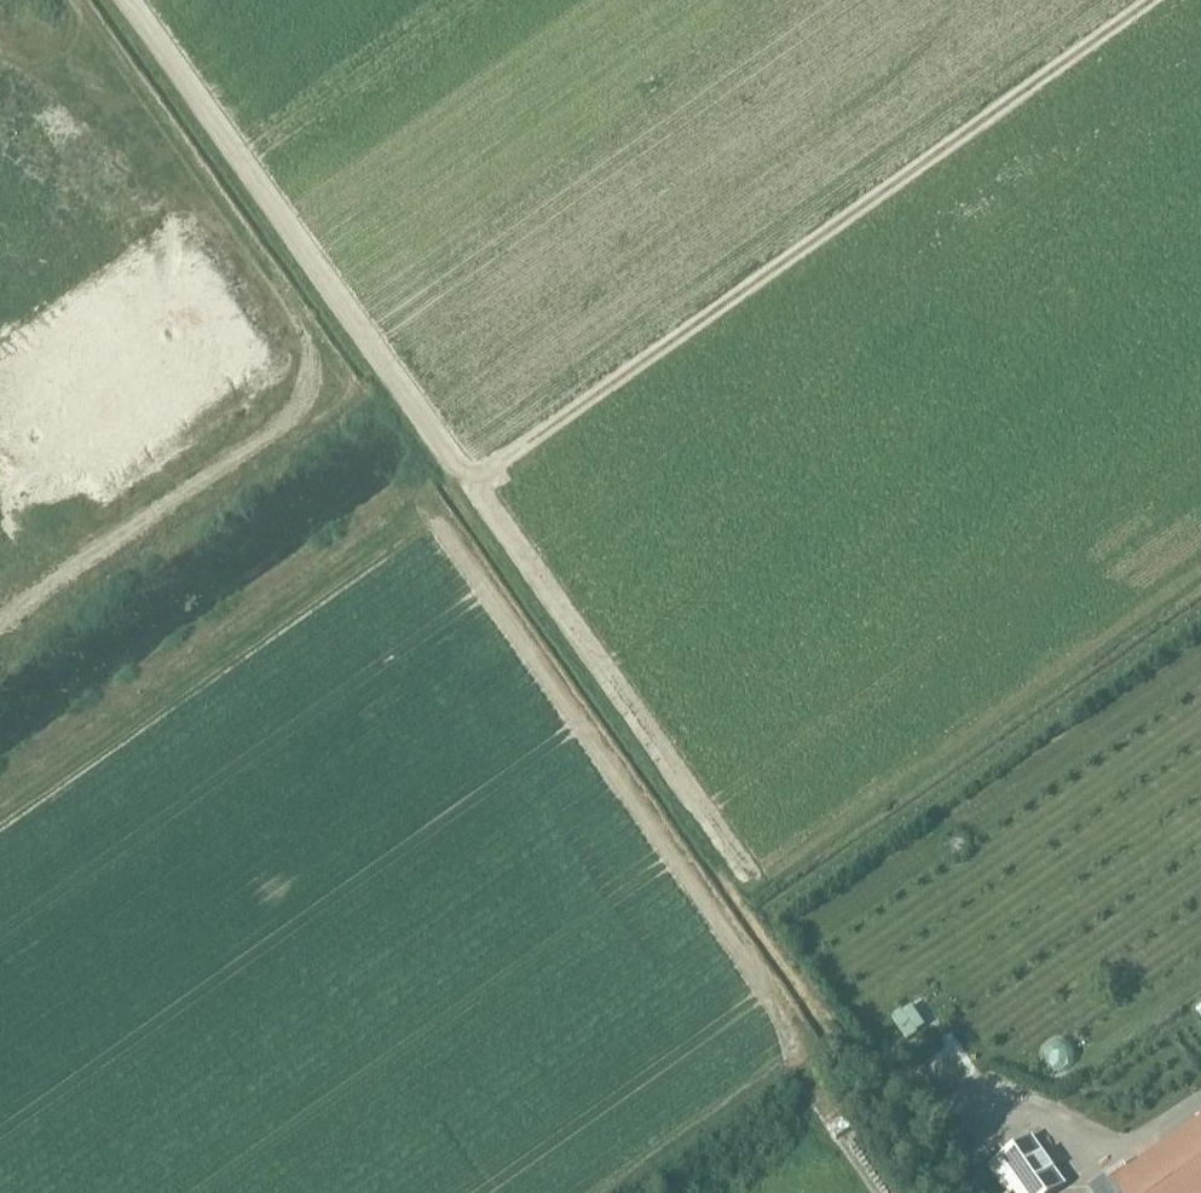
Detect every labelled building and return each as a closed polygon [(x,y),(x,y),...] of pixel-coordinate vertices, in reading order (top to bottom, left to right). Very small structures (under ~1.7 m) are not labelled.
[(1108,1182),(1116,1192),(1200,1192),(1200,1117),(1108,1182)] [(1029,1136),(993,1161),(988,1164),(1008,1192),(1053,1192),(1066,1184),(1031,1135),(1029,1136)]
